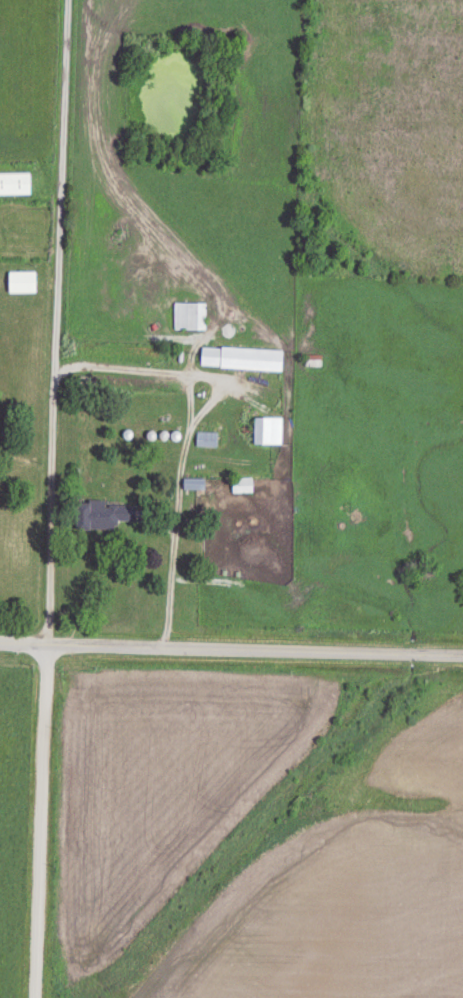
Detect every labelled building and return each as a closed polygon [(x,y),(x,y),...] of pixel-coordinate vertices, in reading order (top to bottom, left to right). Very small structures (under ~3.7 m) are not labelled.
[(30,194),(30,174),(0,174),(0,194),(30,194)] [(9,272),(9,293),(36,293),(36,272),(9,272)] [(206,303),(175,303),(175,331),(206,331),(206,303)] [(201,367),(282,371),(283,351),(202,347),(201,367)] [(318,358),(307,358),(307,367),(318,367),(318,358)] [(282,418),(254,418),(254,444),(282,444),(282,418)] [(217,433),(197,433),(197,448),(217,448),(217,433)] [(117,530),(117,521),(136,521),(136,502),(76,502),(76,530),(117,530)]
